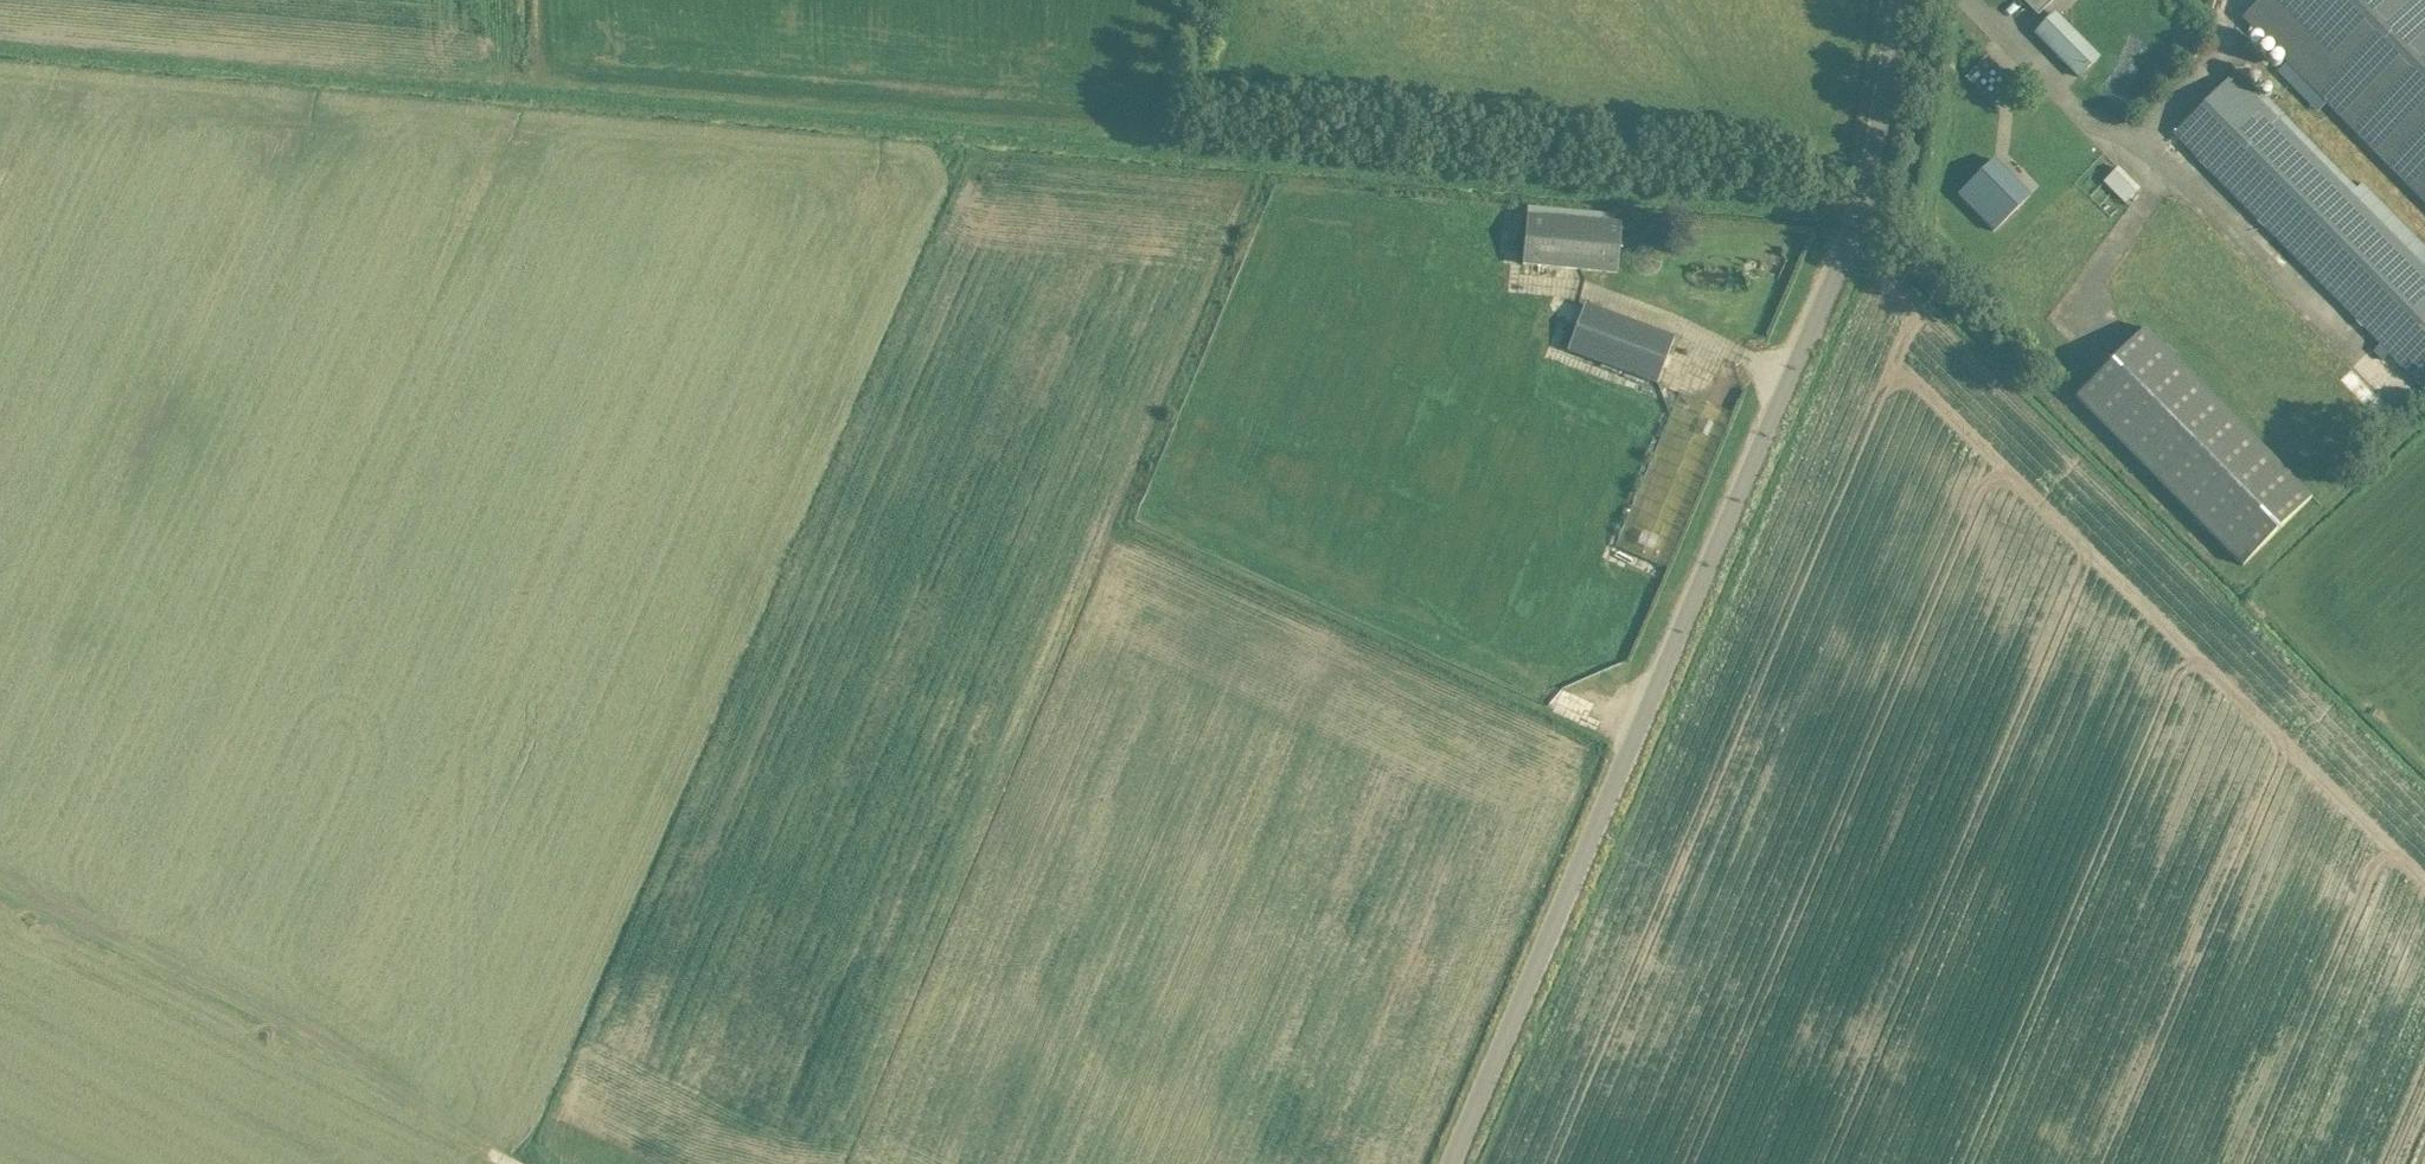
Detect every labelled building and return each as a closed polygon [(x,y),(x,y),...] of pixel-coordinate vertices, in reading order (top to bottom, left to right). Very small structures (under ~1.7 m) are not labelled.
[(2035,12),(2046,0),(2023,0),(2035,12)] [(2242,17),(2424,202),(2424,0),(2259,0),(2242,17)] [(2074,30),(2051,52),(2078,79),(2100,56),(2074,30)] [(1989,54),(1966,76),(1989,100),(2012,79),(1989,54)] [(2174,134),(2191,151),(2370,333),(2380,343),(2372,351),(2383,361),(2390,354),(2424,390),(2424,247),(2363,183),(2357,188),(2266,95),(2259,101),(2250,92),(2234,75),(2174,134)] [(2103,181),(2124,203),(2139,189),(2119,167),(2103,181)] [(1977,174),(1957,194),(1993,232),(2014,212),(2030,196),(2018,183),(2001,199),(1977,174)] [(1524,264),(1618,272),(1623,225),(1528,216),(1524,264)] [(1675,338),(1585,304),(1569,349),(1659,383),(1675,338)] [(2313,496),(2146,328),(2075,398),(2242,567),(2313,496)]
